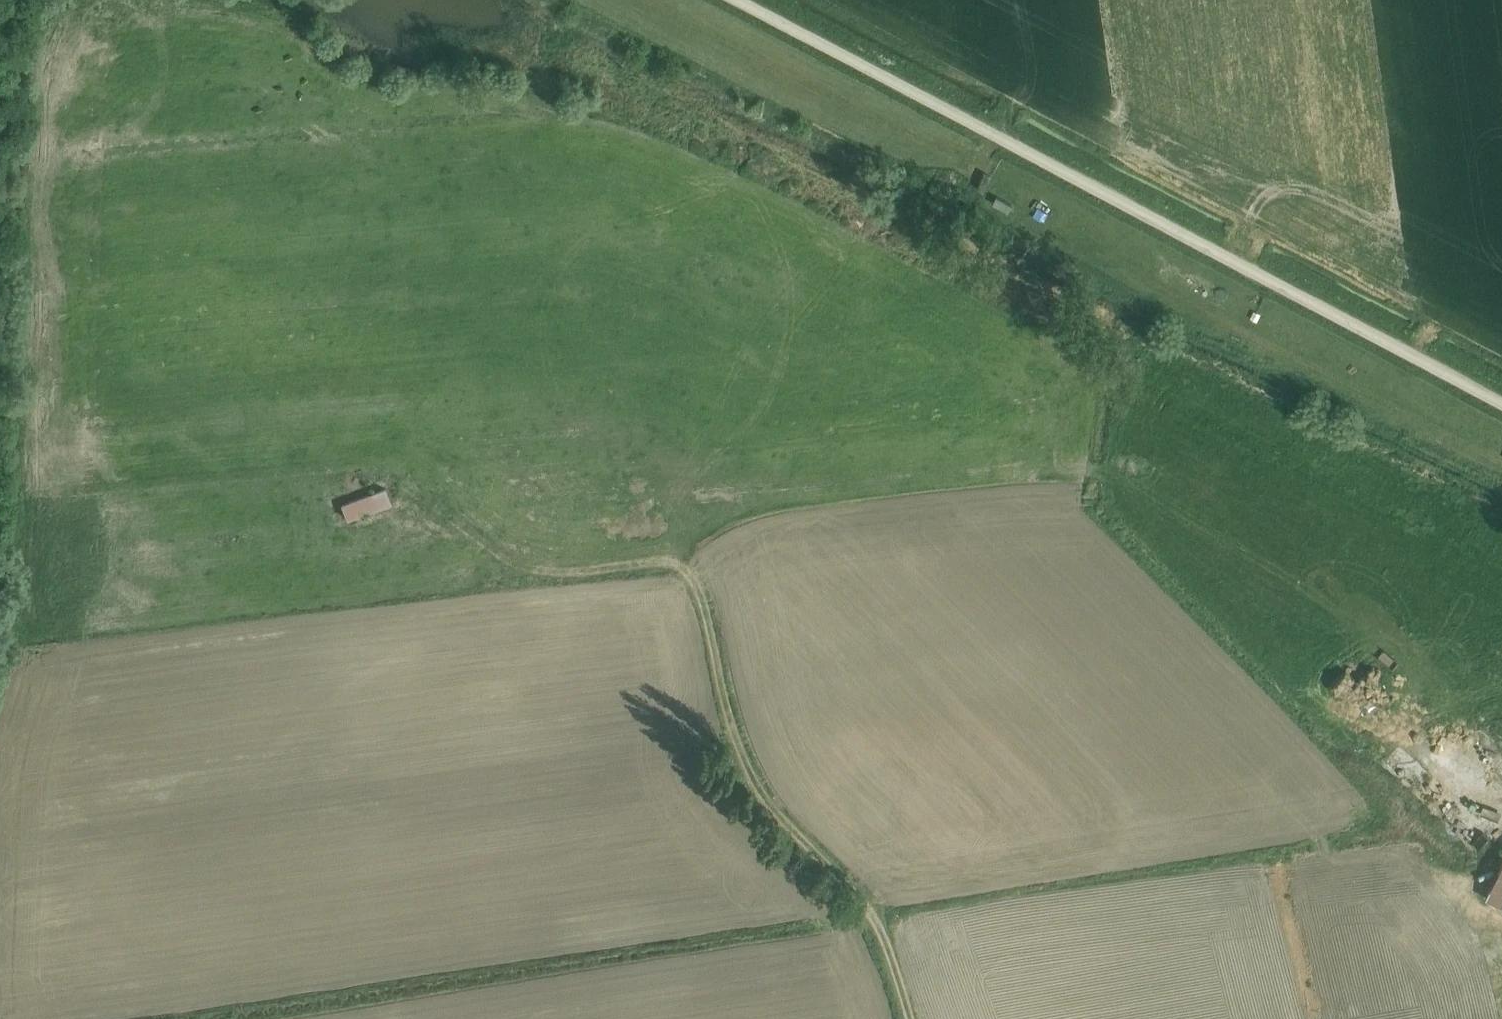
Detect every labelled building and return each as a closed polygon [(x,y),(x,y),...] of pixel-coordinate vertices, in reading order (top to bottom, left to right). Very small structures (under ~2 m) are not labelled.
[(385,487),(341,504),(346,519),(391,502),(385,487)] [(1486,898),(1501,906),(1501,865),(1486,898)]
